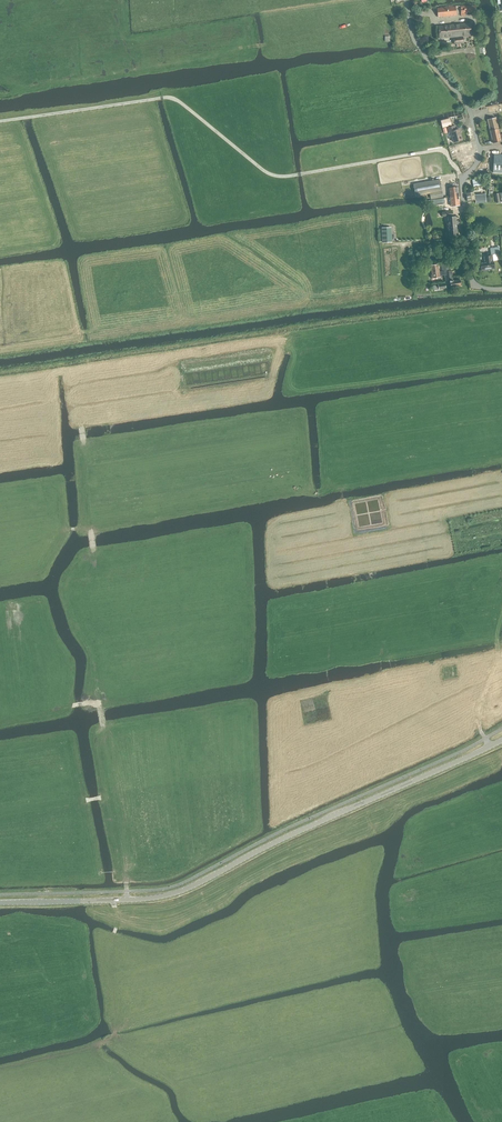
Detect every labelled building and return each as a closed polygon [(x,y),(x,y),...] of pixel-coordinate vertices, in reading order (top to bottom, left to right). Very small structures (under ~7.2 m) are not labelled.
[(456,6),(437,8),(438,17),(457,15),(456,6)] [(457,44),(457,47),(461,46),(460,43),(464,43),(463,35),(471,34),(470,22),(459,23),(459,25),(455,25),(455,24),(438,26),(440,38),(453,36),(454,44),(457,44)] [(501,141),(501,140),(501,134),(499,134),(495,117),(487,119),(493,143),(501,141)] [(452,125),(450,118),(441,121),(442,128),(452,125)] [(453,142),(462,140),(459,129),(456,130),(455,125),(450,127),(444,129),(445,132),(446,132),(447,133),(451,132),(453,142)] [(493,172),(501,173),(501,154),(494,154),(493,172)] [(416,196),(430,193),(431,199),(443,196),(440,179),(414,184),(416,196)] [(457,187),(449,188),(450,197),(458,196),(457,187)] [(488,197),(486,197),(485,194),(474,194),(474,192),(466,193),(467,201),(476,199),(476,203),(489,202),(488,197)] [(460,205),(458,196),(450,197),(451,206),(460,205)] [(449,237),(457,236),(456,224),(458,224),(458,220),(456,220),(455,216),(448,217),(449,232),(450,232),(450,235),(449,235),(449,237)] [(382,242),(392,241),(391,223),(381,224),(382,242)] [(485,263),(480,263),(481,270),(495,268),(494,260),(496,260),(495,254),(491,254),(491,256),(484,257),(485,263)] [(445,271),(442,271),(439,272),(438,264),(430,265),(432,278),(440,277),(440,275),(445,274),(447,287),(451,286),(452,287),(461,285),(460,280),(453,281),(451,270),(449,271),(445,271)]
